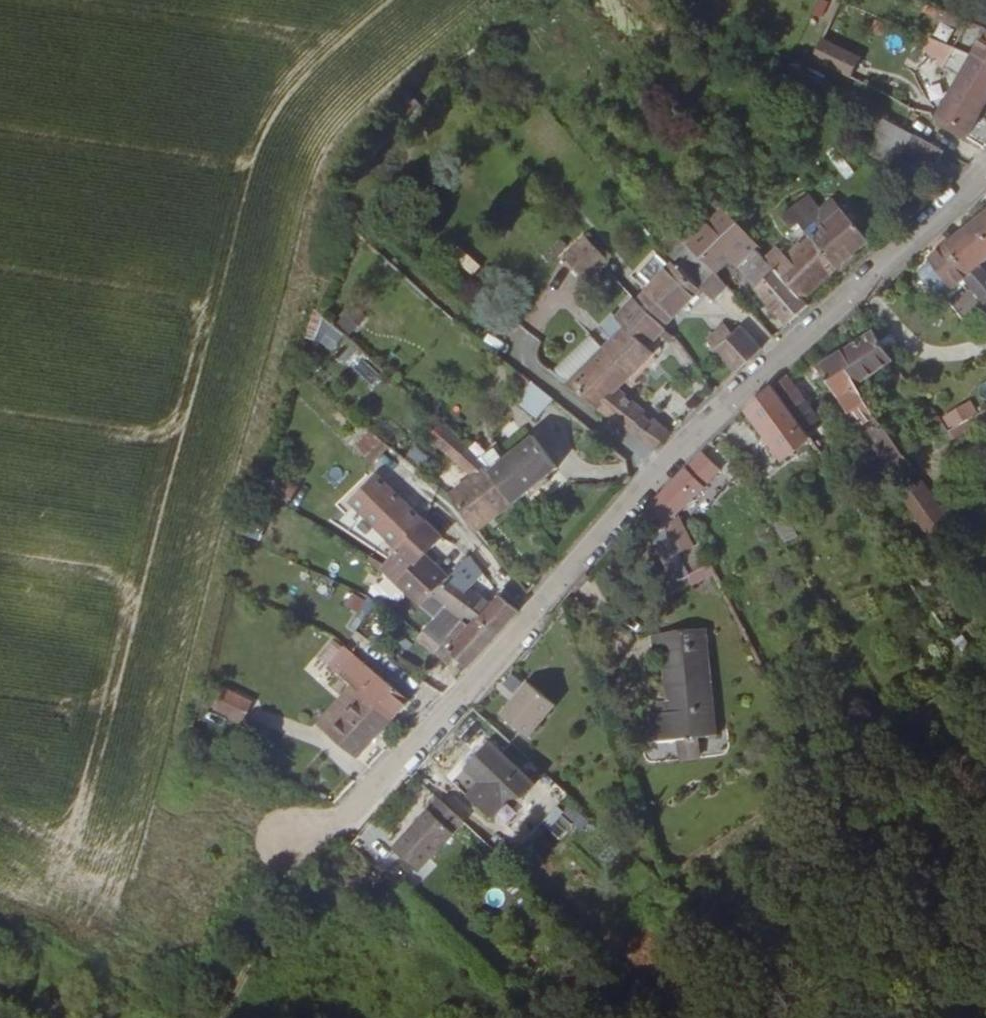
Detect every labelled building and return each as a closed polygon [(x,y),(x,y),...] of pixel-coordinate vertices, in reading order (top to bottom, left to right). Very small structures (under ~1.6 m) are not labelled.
[(981,43),(983,32),(962,26),(959,35),(981,43)] [(985,74),(985,45),(981,43),(959,35),(957,34),(944,58),(964,66),(965,63),(985,74)] [(811,66),(850,80),(860,52),(821,38),(811,66)] [(935,76),(952,85),(932,122),(962,140),(985,96),(985,74),(965,63),(964,66),(944,58),(935,76)] [(899,157),(930,173),(939,155),(909,139),(899,157)] [(790,208),(815,233),(839,211),(831,204),(815,219),(797,201),(790,208)] [(800,247),(831,274),(867,241),(839,211),(815,233),(790,208),(773,223),(774,224),(787,236),(794,231),(805,241),(800,247)] [(751,253),(755,248),(713,211),(698,226),(734,257),(729,263),(741,269),(749,261),(754,256),(751,253)] [(950,246),(975,274),(985,264),(985,216),(950,246)] [(734,257),(698,226),(685,240),(718,273),(729,263),(734,257)] [(560,255),(584,283),(608,261),(585,234),(560,255)] [(685,240),(665,260),(634,292),(667,326),(703,290),(718,273),(685,240)] [(975,274),(950,246),(930,263),(953,295),(967,283),(985,304),(985,286),(975,274)] [(802,301),(831,274),(800,247),(783,261),(772,250),(760,262),(763,265),(802,301)] [(760,262),(754,256),(749,261),(745,265),(754,273),(763,265),(760,262)] [(741,269),(749,280),(754,273),(745,265),(741,269)] [(787,327),(809,308),(802,301),(763,265),(749,280),(772,308),(783,322),(787,327)] [(566,385),(654,451),(669,436),(652,422),(648,426),(639,420),(643,416),(615,394),(651,355),(644,349),(663,329),(630,296),(612,315),(621,324),(566,385)] [(348,308),(335,323),(350,335),(363,320),(348,308)] [(304,337),(323,343),(330,319),(311,313),(304,337)] [(527,351),(538,341),(521,324),(510,335),(527,351)] [(732,375),(735,372),(760,351),(737,326),(729,333),(722,326),(705,343),(732,375)] [(906,380),(873,335),(841,357),(869,405),(903,381),(906,380)] [(901,461),(869,405),(841,357),(816,374),(865,458),(875,459),(883,455),(890,467),(901,461)] [(805,402),(787,377),(773,390),(789,413),(805,402)] [(539,396),(543,391),(536,386),(534,391),(539,396)] [(746,413),(784,465),(811,445),(797,425),(789,413),(773,390),(746,413)] [(971,401),(940,415),(949,435),(980,421),(971,401)] [(797,425),(814,415),(805,402),(789,413),(797,425)] [(395,438),(393,437),(374,424),(352,451),(372,467),(395,438)] [(556,470),(530,438),(488,470),(513,503),(556,470)] [(464,440),(452,447),(459,456),(470,447),(464,440)] [(452,497),(471,527),(476,533),(513,503),(488,470),(470,447),(459,456),(476,480),(452,497)] [(958,463),(966,455),(961,449),(955,454),(954,457),(958,463)] [(663,535),(717,478),(701,456),(670,487),(640,519),(652,547),(663,535)] [(830,488),(837,482),(831,473),(823,478),(830,488)] [(886,489),(912,532),(935,519),(910,475),(886,489)] [(403,504),(401,506),(374,480),(350,503),(377,530),(374,532),(395,554),(397,552),(424,527),(403,504)] [(415,569),(441,541),(424,527),(397,552),(415,569)] [(677,567),(663,535),(652,547),(666,579),(677,567)] [(445,588),(450,583),(424,560),(415,569),(400,586),(411,596),(424,608),(445,588)] [(450,583),(445,588),(424,608),(436,619),(420,636),(438,650),(462,625),(468,629),(489,608),(453,580),(450,583)] [(466,672),(518,613),(513,609),(499,598),(489,608),(468,629),(462,625),(438,650),(434,655),(431,658),(444,667),(451,660),(466,672)] [(647,746),(708,737),(695,634),(639,641),(641,660),(652,659),(657,707),(648,708),(650,718),(644,719),(647,746)] [(392,721),(409,703),(357,655),(354,658),(343,648),(341,651),(327,667),(339,676),(355,690),(356,691),(392,721)] [(501,718),(527,741),(555,709),(529,686),(501,718)] [(346,700),(352,706),(325,735),(357,761),(392,721),(356,691),(355,690),(346,700)] [(254,705),(226,693),(216,712),(244,725),(254,705)] [(486,748),(462,773),(478,788),(466,802),(493,828),(530,789),(486,748)] [(392,854),(416,875),(461,824),(436,803),(392,854)] [(566,804),(558,815),(579,829),(587,818),(566,804)]
